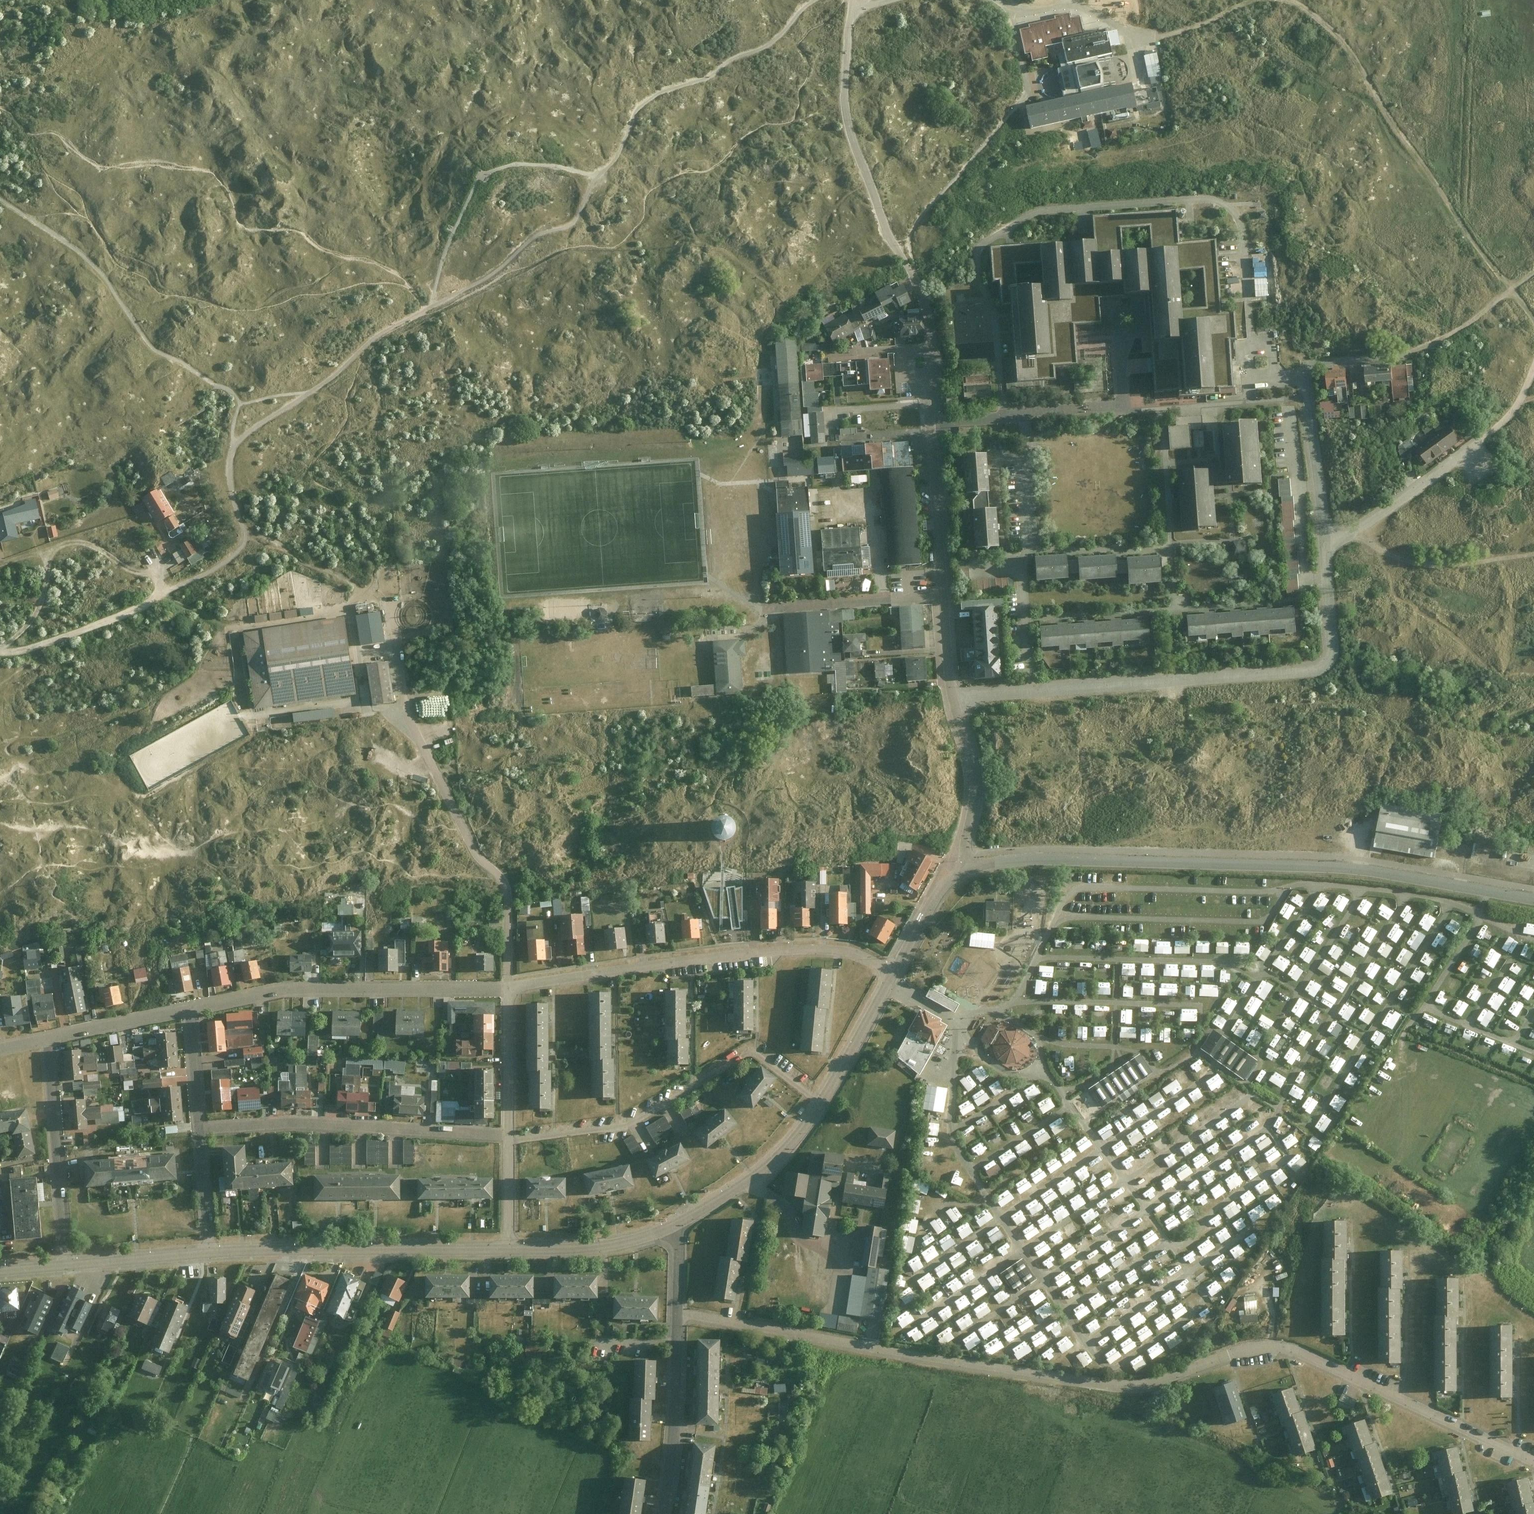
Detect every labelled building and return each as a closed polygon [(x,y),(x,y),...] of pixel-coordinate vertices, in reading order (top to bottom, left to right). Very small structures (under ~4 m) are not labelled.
[(1101,88),(1093,53),(1110,50),(1104,25),(1083,29),(1079,12),(1067,14),(1066,8),(1054,11),(1055,18),(1019,26),(1025,50),(1030,49),(1032,56),(1047,53),(1045,43),(1061,39),(1064,51),(1057,53),(1066,93),(1022,102),(1027,128),(1133,105),(1134,111),(1159,105),(1155,86),(1130,91),(1128,82),(1101,88)] [(1156,50),(1142,53),(1147,75),(1161,72),(1156,50)] [(1096,127),(1088,130),(1092,145),(1100,143),(1096,127)] [(1175,240),(1174,208),(1090,211),(1092,245),(1038,247),(1038,240),(987,242),(988,268),(995,268),(997,303),(1009,302),(1012,378),(1052,376),(1051,364),(1074,363),(1072,319),(1098,318),(1097,295),(1148,293),(1152,391),(1185,390),(1185,397),(1213,396),(1212,390),(1228,390),(1225,337),(1233,337),(1232,309),(1216,310),(1213,239),(1175,240)] [(908,300),(899,284),(884,291),(888,299),(893,308),(908,300)] [(878,305),(888,299),(884,291),(874,297),(878,305)] [(881,311),(878,305),(874,297),(856,306),(856,308),(863,320),(881,311)] [(857,323),(863,320),(856,308),(850,311),(857,323)] [(920,335),(920,316),(914,316),(914,309),(903,310),(904,318),(894,318),(894,335),(920,335)] [(849,327),(857,323),(850,311),(850,310),(842,314),(849,327)] [(851,330),(849,327),(842,314),(841,312),(820,323),(830,342),(851,330)] [(820,379),(820,376),(836,375),(836,363),(818,363),(818,361),(794,362),(793,336),(772,337),(777,448),(798,447),(798,436),(806,436),(806,441),(821,440),(819,409),(804,410),(804,411),(796,411),(795,381),(800,380),(800,390),(801,404),(816,403),(815,389),(810,389),(810,380),(820,379)] [(867,359),(868,388),(891,386),(889,358),(867,359)] [(843,386),(857,385),(855,363),(842,363),(843,386)] [(1368,380),(1392,378),(1391,363),(1366,365),(1368,380)] [(991,366),(962,367),(964,398),(992,396),(991,366)] [(1349,386),(1347,368),(1327,370),(1328,387),(1349,386)] [(1337,411),(1336,400),(1324,401),(1324,411),(1337,411)] [(1358,405),(1359,418),(1370,418),(1369,404),(1358,405)] [(1372,416),(1383,415),(1383,404),(1371,405),(1372,416)] [(1190,447),(1189,429),(1201,428),(1200,415),(1176,417),(1177,426),(1169,427),(1171,449),(1190,447)] [(1220,420),(1223,479),(1261,477),(1257,418),(1220,420)] [(1425,463),(1457,440),(1447,426),(1415,449),(1425,463)] [(841,457),(842,472),(909,466),(908,448),(907,441),(851,446),(852,456),(841,457)] [(130,472),(145,498),(153,494),(155,498),(167,491),(170,496),(187,487),(182,479),(191,473),(175,446),(130,472)] [(988,491),(985,453),(962,455),(965,493),(988,491)] [(834,455),(784,458),(785,475),(834,473),(834,455)] [(1212,464),(1175,467),(1179,526),(1216,523),(1212,464)] [(879,472),(883,566),(915,564),(910,470),(879,472)] [(1278,479),(1280,496),(1282,496),(1291,496),(1290,478),(1278,479)] [(778,573),(811,571),(805,481),(772,483),(778,573)] [(50,490),(52,499),(62,496),(60,488),(50,490)] [(145,498),(133,506),(145,527),(165,515),(155,498),(153,494),(145,498)] [(1294,520),(1295,520),(1294,496),(1291,496),(1282,496),(1284,520),(1294,520)] [(38,504),(21,508),(12,515),(0,519),(0,539),(2,545),(20,540),(17,528),(42,520),(38,504)] [(975,547),(998,546),(995,508),(972,509),(975,547)] [(1282,521),(1283,550),(1286,550),(1295,549),(1294,520),(1284,520),(1282,521)] [(58,524),(49,525),(52,537),(60,535),(58,524)] [(863,568),(859,526),(818,529),(822,571),(863,568)] [(182,548),(191,562),(205,554),(197,539),(182,548)] [(1298,573),(1299,573),(1298,549),(1295,549),(1286,550),(1288,574),(1298,573)] [(1066,552),(1031,554),(1033,580),(1068,578),(1066,552)] [(1115,553),(1075,556),(1077,580),(1117,576),(1115,553)] [(956,555),(958,579),(969,578),(967,555),(956,555)] [(1125,557),(1126,583),(1157,581),(1156,555),(1125,557)] [(1286,574),(1287,592),(1299,592),(1298,573),(1288,574),(1286,574)] [(1013,589),(1013,577),(973,580),(973,591),(1013,589)] [(837,579),(824,579),(824,589),(837,589),(837,579)] [(961,608),(973,607),(975,647),(961,648),(962,659),(977,658),(999,656),(995,606),(1000,606),(999,598),(960,600),(961,608)] [(922,627),(921,605),(897,606),(899,628),(922,627)] [(1294,605),(1184,615),(1186,638),(1297,628),(1294,605)] [(608,618),(608,608),(599,608),(599,618),(608,618)] [(298,615),(297,609),(286,611),(287,617),(298,615)] [(825,609),(778,612),(782,673),(829,670),(829,660),(836,659),(834,621),(826,622),(825,609)] [(282,618),(281,611),(270,613),(271,620),(282,618)] [(382,613),(360,617),(364,642),(386,639),(382,613)] [(268,621),(267,614),(254,616),(255,623),(268,621)] [(244,631),(256,708),(359,692),(347,615),(244,631)] [(1038,624),(1039,649),(1149,642),(1148,617),(1038,624)] [(923,647),(922,627),(899,628),(900,648),(923,647)] [(714,693),(739,691),(737,654),(742,654),(741,639),(736,639),(736,637),(710,639),(714,693)] [(999,656),(977,658),(979,678),(1000,676),(999,656)] [(925,679),(924,659),(903,660),(904,680),(925,679)] [(388,660),(364,664),(371,704),(394,700),(388,660)] [(877,661),(877,676),(895,675),(894,664),(887,665),(886,661),(877,661)] [(1441,813),(1379,803),(1371,846),(1433,857),(1441,813)] [(733,832),(733,826),(730,821),(725,818),(720,819),(715,822),(712,827),(712,832),(715,837),(720,840),(723,840),(726,840),(731,837),(733,832)] [(917,890),(933,860),(913,849),(897,879),(917,890)] [(859,913),(871,913),(870,876),(890,876),(890,863),(859,863),(859,876),(859,913)] [(781,911),(780,879),(758,879),(758,901),(758,909),(761,909),(761,929),(778,929),(778,911),(781,911)] [(818,907),(817,882),(797,882),(797,893),(803,893),(803,907),(812,907),(818,907)] [(736,929),(741,929),(740,921),(742,921),(743,886),(736,888),(732,889),(724,890),(720,890),(715,889),(709,888),(703,887),(714,918),(731,917),(732,929),(736,929)] [(830,924),(847,924),(846,892),(829,892),(830,924)] [(1315,905),(1325,911),(1332,898),(1323,892),(1315,905)] [(1302,904),(1305,898),(1296,893),(1293,899),(1302,904)] [(1341,893),(1335,905),(1345,911),(1352,899),(1341,893)] [(1368,915),(1375,903),(1366,898),(1359,909),(1368,915)] [(542,899),(542,906),(556,905),(556,916),(563,915),(562,899),(542,899)] [(1009,902),(985,901),(985,920),(1009,920),(1009,902)] [(1281,913),(1291,918),(1298,906),(1288,901),(1281,913)] [(356,914),(356,903),(341,903),(341,914),(356,914)] [(1411,911),(1413,908),(1408,905),(1401,917),(1411,922),(1416,914),(1411,911)] [(797,926),(812,926),(812,907),(803,907),(791,908),(791,922),(797,922),(797,926)] [(1430,929),(1435,919),(1426,914),(1421,924),(1430,929)] [(867,935),(885,945),(896,924),(879,915),(867,935)] [(568,956),(586,954),(583,917),(561,919),(562,941),(567,941),(568,956)] [(1448,927),(1458,934),(1464,924),(1454,917),(1448,927)] [(700,938),(699,919),(682,920),(683,939),(700,938)] [(1309,935),(1314,923),(1304,919),(1299,931),(1309,935)] [(527,962),(546,961),(543,921),(525,922),(527,962)] [(1533,934),(1533,923),(1528,921),(1526,932),(1533,934)] [(647,943),(666,942),(664,922),(646,923),(647,943)] [(1275,923),(1270,933),(1278,937),(1283,927),(1275,923)] [(1389,937),(1399,942),(1406,930),(1396,924),(1389,937)] [(1364,937),(1373,942),(1380,930),(1370,925),(1364,937)] [(607,950),(627,948),(624,927),(604,929),(607,950)] [(322,956),(358,955),(357,929),(321,930),(322,956)] [(1417,930),(1408,943),(1418,949),(1426,936),(1417,930)] [(994,934),(971,932),(969,945),(993,947),(994,934)] [(1150,950),(1150,938),(1136,938),(1136,950),(1150,950)] [(1177,952),(1191,952),(1192,939),(1177,939),(1177,952)] [(1198,951),(1211,951),(1211,940),(1198,939),(1198,951)] [(1157,953),(1173,953),(1173,940),(1157,940),(1157,953)] [(1237,940),(1237,953),(1252,953),(1252,940),(1237,940)] [(1360,940),(1355,950),(1367,956),(1372,946),(1360,940)] [(1231,952),(1231,941),(1219,941),(1219,952),(1231,952)] [(1379,951),(1389,957),(1395,947),(1385,941),(1379,951)] [(375,971),(393,971),(393,965),(399,965),(399,942),(390,942),(390,950),(374,950),(375,971)] [(27,968),(43,965),(39,943),(23,946),(27,968)] [(1330,953),(1339,959),(1345,949),(1336,943),(1330,953)] [(1533,959),(1533,955),(1533,946),(1526,943),(1522,955),(1533,959)] [(1268,960),(1273,950),(1263,944),(1257,955),(1268,960)] [(418,973),(445,973),(444,945),(426,945),(427,959),(418,959),(418,973)] [(1311,963),(1318,951),(1308,945),(1301,956),(1311,963)] [(1406,947),(1398,959),(1408,966),(1416,953),(1406,947)] [(1486,962),(1497,967),(1504,952),(1493,948),(1486,962)] [(233,964),(239,962),(244,961),(241,949),(230,952),(233,964)] [(211,987),(230,983),(225,953),(204,957),(207,970),(211,969),(213,977),(209,977),(211,987)] [(1281,953),(1275,963),(1286,971),(1293,961),(1281,953)] [(289,971),(310,971),(310,954),(289,954),(289,971)] [(474,972),(490,971),(490,955),(473,955),(474,972)] [(169,959),(171,972),(188,968),(186,956),(169,959)] [(1331,975),(1337,965),(1326,958),(1320,968),(1331,975)] [(243,981),(260,977),(256,959),(244,961),(239,962),(243,981)] [(1347,960),(1341,969),(1353,977),(1359,967),(1347,960)] [(1375,978),(1383,967),(1374,960),(1366,971),(1375,978)] [(1124,974),(1137,974),(1137,962),(1124,962),(1124,974)] [(1144,974),(1160,974),(1160,963),(1144,963),(1144,974)] [(1203,975),(1216,975),(1216,963),(1203,963),(1203,975)] [(1290,974),(1299,980),(1306,969),(1296,963),(1290,974)] [(1041,964),(1041,975),(1055,975),(1055,964),(1041,964)] [(832,967),(808,965),(805,1004),(824,1006),(829,1006),(832,967)] [(91,1010),(83,966),(62,970),(71,1014),(91,1010)] [(1421,981),(1427,971),(1419,966),(1413,975),(1421,981)] [(1396,982),(1402,972),(1393,967),(1387,977),(1396,982)] [(188,968),(171,972),(176,994),(193,990),(188,968)] [(150,970),(138,972),(139,979),(152,977),(150,970)] [(1223,971),(1222,981),(1231,982),(1232,972),(1223,971)] [(1344,991),(1350,982),(1338,975),(1332,984),(1344,991)] [(1501,988),(1512,993),(1518,979),(1506,975),(1501,988)] [(752,979),(731,979),(731,1029),(752,1029),(752,979)] [(1048,993),(1049,979),(1037,979),(1037,992),(1048,993)] [(1365,979),(1359,989),(1370,996),(1376,986),(1365,979)] [(37,1021),(62,1017),(58,991),(45,993),(43,980),(31,982),(37,1021)] [(1264,980),(1257,992),(1266,997),(1273,985),(1264,980)] [(1144,981),(1143,994),(1156,994),(1156,982),(1144,981)] [(1180,995),(1180,982),(1162,982),(1162,994),(1180,995)] [(1220,995),(1220,983),(1202,983),(1202,995),(1220,995)] [(1522,994),(1532,999),(1533,995),(1533,987),(1527,983),(1522,994)] [(119,985),(100,989),(103,1007),(123,1003),(119,985)] [(931,988),(927,996),(955,1011),(959,1004),(931,988)] [(609,1055),(609,990),(588,990),(588,1055),(609,1055)] [(685,1035),(683,990),(663,990),(665,1036),(685,1035)] [(1327,991),(1322,1001),(1335,1007),(1339,997),(1327,991)] [(25,1022),(21,993),(4,995),(8,1024),(25,1022)] [(1245,1008),(1255,1015),(1265,1001),(1255,994),(1245,1008)] [(1223,1009),(1233,1013),(1239,1001),(1229,996),(1223,1009)] [(1303,1017),(1312,1002),(1302,996),(1293,1011),(1303,1017)] [(1464,1016),(1471,1004),(1462,998),(1455,1010),(1464,1016)] [(1521,1016),(1527,1004),(1517,999),(1511,1011),(1521,1016)] [(546,1066),(546,1000),(523,1001),(524,1066),(546,1066)] [(450,1022),(451,1014),(469,1015),(469,1031),(491,1032),(492,1003),(445,1002),(444,1022),(450,1022)] [(1346,1003),(1340,1013),(1351,1020),(1357,1010),(1346,1003)] [(799,1048),(820,1050),(824,1006),(805,1004),(802,1004),(799,1048)] [(1490,1026),(1497,1012),(1487,1006),(1479,1020),(1490,1026)] [(1182,1007),(1182,1020),(1199,1020),(1199,1007),(1182,1007)] [(1361,1017),(1371,1023),(1378,1014),(1368,1007),(1361,1017)] [(1123,1008),(1123,1023),(1134,1023),(1134,1008),(1123,1008)] [(216,1016),(216,1022),(217,1030),(250,1029),(249,1009),(230,1010),(230,1015),(216,1016)] [(291,1011),(275,1010),(274,1036),(290,1036),(291,1011)] [(342,1010),(327,1010),(326,1035),(342,1035),(342,1010)] [(358,1011),(342,1010),(342,1035),(358,1036),(358,1011)] [(385,1031),(385,1010),(375,1010),(375,1031),(385,1031)] [(406,1011),(390,1010),(390,1035),(406,1036),(406,1011)] [(922,1012),(920,1011),(895,1055),(919,1074),(947,1025),(939,1021),(940,1019),(924,1010),(922,1012)] [(306,1011),(291,1011),(290,1036),(305,1036),(306,1011)] [(423,1011),(406,1011),(406,1036),(422,1036),(423,1011)] [(1271,1030),(1276,1019),(1263,1013),(1259,1024),(1271,1030)] [(1284,1025),(1292,1031),(1298,1022),(1289,1017),(1284,1025)] [(1244,1037),(1251,1025),(1239,1018),(1232,1030),(1244,1037)] [(1336,1020),(1329,1030),(1339,1036),(1345,1026),(1336,1020)] [(199,1022),(199,1036),(217,1035),(217,1030),(216,1022),(199,1022)] [(990,1023),(980,1040),(982,1044),(987,1045),(987,1054),(1004,1064),(1014,1069),(1025,1068),(1034,1061),(1037,1051),(1036,1041),(1025,1033),(1008,1022),(997,1028),(994,1024),(990,1023)] [(1122,1037),(1138,1037),(1138,1026),(1122,1026),(1122,1037)] [(1154,1041),(1154,1027),(1143,1027),(1143,1041),(1154,1041)] [(1172,1040),(1172,1028),(1162,1027),(1161,1040),(1172,1040)] [(1257,1046),(1264,1034),(1254,1027),(1246,1040),(1257,1046)] [(1305,1028),(1298,1039),(1306,1045),(1314,1034),(1305,1028)] [(251,1046),(250,1029),(217,1030),(217,1035),(217,1048),(251,1046)] [(1258,1060),(1214,1029),(1200,1048),(1244,1079),(1258,1060)] [(1379,1029),(1372,1039),(1381,1045),(1388,1034),(1379,1029)] [(491,1032),(469,1031),(469,1041),(451,1041),(451,1054),(491,1054),(491,1032)] [(1346,1043),(1355,1049),(1363,1038),(1353,1032),(1346,1043)] [(310,1033),(310,1054),(320,1055),(321,1033),(310,1033)] [(1280,1050),(1287,1039),(1277,1033),(1271,1045),(1280,1050)] [(217,1035),(199,1036),(200,1053),(218,1052),(217,1048),(217,1035)] [(173,1055),(171,1036),(148,1038),(149,1051),(135,1052),(136,1058),(173,1055)] [(667,1064),(686,1064),(686,1037),(667,1037),(667,1064)] [(108,1046),(99,1047),(100,1058),(110,1057),(110,1060),(129,1058),(127,1038),(108,1040),(108,1046)] [(1323,1038),(1317,1050),(1328,1056),(1334,1045),(1323,1038)] [(100,1058),(99,1047),(88,1048),(88,1044),(65,1047),(68,1068),(86,1066),(100,1064),(100,1058)] [(1277,1059),(1281,1051),(1270,1046),(1267,1054),(1277,1059)] [(1285,1058),(1295,1063),(1302,1051),(1292,1046),(1285,1058)] [(264,1056),(263,1047),(241,1049),(242,1058),(264,1056)] [(1139,1054),(1088,1088),(1101,1106),(1152,1072),(1139,1054)] [(1338,1054),(1331,1067),(1341,1073),(1348,1060),(1338,1054)] [(1362,1068),(1368,1056),(1363,1054),(1358,1066),(1362,1068)] [(173,1055),(136,1058),(136,1066),(150,1065),(151,1076),(174,1074),(173,1055)] [(611,1097),(610,1057),(588,1057),(588,1097),(611,1097)] [(253,1058),(254,1067),(265,1066),(265,1058),(253,1058)] [(1198,1072),(1205,1067),(1200,1059),(1192,1064),(1198,1072)] [(441,1077),(447,1077),(447,1067),(472,1068),(472,1061),(441,1060),(441,1077)] [(984,1064),(975,1069),(981,1081),(991,1075),(984,1064)] [(88,1078),(86,1066),(68,1068),(69,1080),(88,1078)] [(766,1094),(778,1079),(762,1066),(739,1096),(755,1108),(766,1094)] [(1177,1074),(1183,1083),(1194,1076),(1187,1066),(1177,1074)] [(526,1108),(549,1108),(549,1068),(526,1068),(526,1108)] [(1264,1083),(1270,1073),(1263,1069),(1257,1078),(1264,1083)] [(1304,1069),(1297,1080),(1307,1087),(1314,1076),(1304,1069)] [(1277,1070),(1271,1079),(1283,1086),(1289,1077),(1277,1070)] [(491,1125),(491,1071),(463,1071),(463,1102),(429,1101),(428,1125),(491,1125)] [(1319,1085),(1330,1091),(1337,1077),(1327,1071),(1319,1085)] [(1214,1090),(1227,1082),(1221,1072),(1207,1080),(1214,1090)] [(135,1079),(141,1079),(141,1073),(126,1074),(126,1089),(136,1089),(135,1079)] [(220,1073),(206,1074),(208,1111),(229,1110),(228,1101),(228,1091),(221,1091),(220,1073)] [(970,1073),(961,1080),(971,1091),(979,1083),(970,1073)] [(1348,1084),(1353,1088),(1360,1078),(1356,1075),(1348,1084)] [(1172,1096),(1185,1087),(1178,1077),(1166,1086),(1172,1096)] [(990,1085),(997,1095),(1006,1088),(999,1079),(990,1085)] [(99,1088),(103,1087),(102,1081),(85,1084),(86,1095),(99,1093),(99,1088)] [(1038,1083),(1026,1088),(1029,1098),(1042,1093),(1038,1083)] [(1296,1083),(1291,1093),(1302,1099),(1307,1089),(1296,1083)] [(420,1116),(422,1098),(395,1096),(395,1088),(389,1088),(389,1084),(381,1084),(379,1111),(387,1111),(387,1114),(420,1116)] [(923,1109),(943,1112),(947,1088),(926,1085),(923,1109)] [(1199,1086),(1189,1092),(1195,1101),(1205,1094),(1199,1086)] [(228,1091),(228,1101),(238,1100),(238,1109),(259,1108),(258,1089),(228,1091)] [(273,1107),(313,1108),(313,1089),(273,1089),(273,1107)] [(979,1104),(989,1098),(983,1090),(974,1096),(979,1104)] [(1161,1090),(1150,1098),(1157,1107),(1168,1100),(1161,1090)] [(366,1093),(335,1091),(333,1110),(365,1111),(366,1093)] [(174,1110),(174,1092),(153,1093),(153,1104),(139,1105),(139,1111),(174,1110)] [(1336,1106),(1341,1095),(1336,1093),(1332,1104),(1336,1106)] [(1303,1107),(1313,1113),(1320,1101),(1311,1095),(1303,1107)] [(1052,1096),(1039,1101),(1044,1112),(1057,1106),(1052,1096)] [(1187,1096),(1175,1101),(1179,1111),(1192,1105),(1187,1096)] [(74,1129),(91,1127),(90,1120),(105,1118),(104,1104),(89,1106),(88,1098),(71,1099),(74,1129)] [(972,1099),(960,1105),(965,1114),(977,1108),(972,1099)] [(1145,1102),(1135,1109),(1141,1117),(1151,1111),(1145,1102)] [(679,1108),(687,1124),(696,1119),(688,1103),(679,1108)] [(1158,1114),(1165,1125),(1177,1117),(1170,1106),(1158,1114)] [(29,1108),(0,1113),(0,1135),(16,1132),(20,1157),(38,1154),(29,1108)] [(1240,1108),(1232,1113),(1238,1121),(1246,1115),(1240,1108)] [(175,1126),(174,1110),(139,1111),(140,1118),(154,1117),(154,1127),(175,1126)] [(723,1137),(738,1125),(726,1110),(696,1134),(708,1149),(723,1137)] [(1323,1113),(1317,1128),(1327,1132),(1333,1117),(1323,1113)] [(647,1127),(655,1141),(674,1130),(665,1116),(647,1127)] [(1050,1124),(1057,1134),(1070,1126),(1063,1116),(1050,1124)] [(1275,1126),(1286,1132),(1292,1122),(1281,1116),(1275,1126)] [(1231,1125),(1226,1117),(1217,1123),(1223,1131),(1231,1125)] [(926,1121),(925,1133),(940,1134),(941,1122),(926,1121)] [(1099,1130),(1106,1140),(1117,1132),(1110,1123),(1099,1130)] [(863,1143),(889,1147),(891,1129),(866,1125),(863,1143)] [(1040,1144),(1052,1137),(1046,1126),(1034,1134),(1040,1144)] [(1014,1136),(1023,1131),(1021,1127),(1012,1133),(1014,1136)] [(1135,1145),(1146,1137),(1139,1127),(1128,1135),(1135,1145)] [(1230,1135),(1236,1143),(1245,1136),(1239,1128),(1230,1135)] [(1289,1148),(1300,1141),(1294,1132),(1283,1139),(1289,1148)] [(1083,1151),(1095,1143),(1088,1134),(1077,1142),(1083,1151)] [(1319,1150),(1325,1141),(1315,1134),(1309,1144),(1319,1150)] [(632,1154),(642,1148),(635,1135),(625,1141),(632,1154)] [(1027,1138),(1015,1146),(1022,1155),(1034,1147),(1027,1138)] [(1123,1139),(1113,1146),(1119,1155),(1129,1148),(1123,1139)] [(389,1166),(389,1140),(367,1140),(367,1166),(389,1166)] [(415,1163),(415,1140),(404,1140),(404,1164),(415,1163)] [(316,1165),(316,1141),(305,1141),(305,1165),(316,1165)] [(353,1165),(353,1141),(331,1141),(331,1165),(353,1165)] [(1186,1155),(1197,1150),(1192,1141),(1182,1146),(1186,1155)] [(1214,1154),(1222,1150),(1217,1142),(1209,1146),(1214,1154)] [(1240,1151),(1246,1161),(1258,1153),(1251,1143),(1240,1151)] [(245,1144),(222,1146),(223,1165),(225,1187),(236,1187),(268,1184),(288,1183),(288,1173),(287,1162),(246,1165),(245,1144)] [(674,1170),(691,1162),(682,1144),(648,1161),(657,1179),(674,1170)] [(1072,1145),(1061,1153),(1068,1162),(1079,1155),(1072,1145)] [(1006,1166),(1019,1157),(1013,1148),(1000,1156),(1006,1166)] [(801,1214),(804,1215),(800,1234),(822,1238),(825,1218),(828,1219),(831,1200),(829,1199),(831,1187),(838,1188),(840,1175),(839,1175),(842,1157),(810,1151),(806,1176),(785,1172),(781,1194),(803,1198),(801,1214)] [(1193,1158),(1198,1168),(1210,1161),(1205,1151),(1193,1158)] [(1171,1166),(1179,1161),(1174,1152),(1165,1158),(1171,1166)] [(1300,1152),(1289,1163),(1297,1171),(1308,1161),(1300,1152)] [(179,1153),(88,1160),(90,1173),(91,1187),(134,1184),(181,1180),(180,1166),(179,1153)] [(1063,1167),(1059,1156),(1047,1161),(1051,1171),(1063,1167)] [(1095,1158),(1085,1165),(1087,1169),(1097,1162),(1095,1158)] [(1248,1165),(1255,1176),(1265,1169),(1258,1158),(1248,1165)] [(991,1175),(1002,1169),(996,1159),(985,1165),(991,1175)] [(1177,1170),(1183,1180),(1195,1171),(1188,1162),(1177,1170)] [(611,1191),(634,1186),(630,1165),(585,1174),(589,1195),(611,1191)] [(1037,1183),(1049,1176),(1042,1166),(1031,1173),(1037,1183)] [(1278,1184),(1289,1177),(1282,1167),(1271,1174),(1278,1184)] [(851,1172),(842,1171),(838,1199),(878,1205),(881,1187),(883,1188),(886,1174),(875,1173),(873,1186),(849,1182),(851,1172)] [(1238,1171),(1226,1179),(1233,1189),(1245,1181),(1238,1171)] [(1107,1186),(1116,1181),(1111,1172),(1102,1177),(1107,1186)] [(1168,1189),(1179,1182),(1173,1173),(1162,1180),(1168,1189)] [(401,1199),(401,1175),(316,1176),(316,1200),(337,1200),(376,1200),(401,1199)] [(1064,1194),(1078,1185),(1072,1175),(1057,1183),(1064,1194)] [(39,1176),(12,1177),(16,1239),(43,1238),(39,1176)] [(1017,1183),(1022,1193),(1034,1187),(1029,1177),(1017,1183)] [(1268,1177),(1256,1184),(1261,1194),(1274,1187),(1268,1177)] [(493,1198),(493,1178),(419,1179),(419,1199),(438,1199),(474,1199),(493,1198)] [(928,1193),(932,1183),(917,1178),(913,1188),(928,1193)] [(547,1198),(568,1199),(568,1179),(529,1179),(529,1198),(547,1198)] [(1216,1197),(1227,1193),(1223,1183),(1212,1187),(1216,1197)] [(1047,1203),(1059,1197),(1055,1187),(1042,1193),(1047,1203)] [(1151,1199),(1159,1194),(1154,1187),(1146,1192),(1151,1199)] [(1004,1206),(1016,1197),(1009,1188),(997,1197),(1004,1206)] [(1247,1205),(1257,1197),(1250,1188),(1240,1196),(1247,1205)] [(1197,1199),(1202,1205),(1211,1198),(1207,1192),(1197,1199)] [(1077,1209),(1087,1202),(1080,1193),(1071,1200),(1077,1209)] [(1275,1193),(1265,1201),(1272,1209),(1282,1201),(1275,1193)] [(920,1214),(922,1200),(913,1198),(910,1212),(920,1214)] [(1033,1214),(1045,1208),(1039,1198),(1028,1203),(1033,1214)] [(1236,1200),(1224,1207),(1230,1217),(1242,1211),(1236,1200)] [(1254,1221),(1268,1213),(1262,1203),(1248,1211),(1254,1221)] [(956,1204),(947,1211),(956,1222),(965,1215),(956,1204)] [(1056,1215),(1066,1208),(1064,1204),(1054,1211),(1056,1215)] [(1185,1220),(1197,1213),(1191,1204),(1180,1210),(1185,1220)] [(1094,1206),(1082,1214),(1088,1223),(1100,1214),(1094,1206)] [(1019,1223),(1026,1218),(1021,1210),(1013,1215),(1019,1223)] [(1043,1229),(1055,1223),(1050,1213),(1038,1219),(1043,1229)] [(1170,1230),(1182,1223),(1177,1213),(1165,1220),(1170,1230)] [(1215,1227),(1226,1220),(1222,1213),(1211,1219),(1215,1227)] [(921,1218),(911,1215),(907,1230),(918,1233),(921,1218)] [(941,1215),(931,1222),(939,1233),(949,1227),(941,1215)] [(732,1216),(725,1256),(742,1258),(747,1259),(754,1220),(732,1216)] [(1069,1235),(1080,1230),(1075,1220),(1065,1225),(1069,1235)] [(958,1228),(964,1237),(974,1230),(968,1221),(958,1228)] [(1030,1239),(1041,1232),(1035,1222),(1024,1229),(1030,1239)] [(1345,1222),(1320,1222),(1320,1261),(1342,1261),(1345,1261),(1345,1241),(1345,1222)] [(1094,1233),(1103,1227),(1100,1223),(1092,1229),(1094,1233)] [(864,1264),(872,1265),(878,1227),(861,1224),(854,1262),(864,1264)] [(993,1242),(1005,1236),(1000,1225),(988,1231),(993,1242)] [(1220,1229),(1223,1238),(1234,1234),(1230,1225),(1220,1229)] [(1149,1245),(1161,1237),(1155,1228),(1143,1236),(1149,1245)] [(1053,1242),(1062,1237),(1059,1231),(1050,1236),(1053,1242)] [(940,1240),(946,1249),(956,1242),(950,1233),(940,1240)] [(913,1252),(917,1236),(905,1234),(902,1249),(913,1252)] [(931,1234),(921,1241),(925,1247),(935,1240),(931,1234)] [(1198,1246),(1205,1255),(1217,1246),(1211,1237),(1198,1246)] [(978,1240),(968,1245),(973,1255),(983,1249),(978,1240)] [(1035,1245),(1040,1255),(1052,1250),(1048,1240),(1035,1245)] [(1138,1240),(1127,1247),(1132,1256),(1143,1250),(1138,1240)] [(1078,1251),(1072,1241),(1060,1249),(1066,1258),(1078,1251)] [(997,1249),(1000,1253),(1010,1247),(1007,1243),(997,1249)] [(1236,1257),(1246,1251),(1240,1243),(1231,1249),(1236,1257)] [(935,1244),(922,1252),(929,1262),(941,1254),(935,1244)] [(956,1267),(967,1260),(962,1250),(950,1257),(956,1267)] [(1122,1250),(1110,1257),(1116,1267),(1128,1260),(1122,1250)] [(1186,1254),(1190,1262),(1199,1258),(1195,1250),(1186,1254)] [(992,1252),(982,1259),(984,1263),(994,1257),(992,1252)] [(1401,1269),(1400,1253),(1378,1253),(1378,1290),(1398,1290),(1401,1290),(1401,1269)] [(742,1258),(725,1256),(721,1255),(713,1297),(735,1301),(742,1258)] [(920,1255),(909,1259),(914,1271),(925,1266),(920,1255)] [(1044,1261),(1050,1268),(1057,1263),(1052,1255),(1044,1261)] [(1021,1258),(999,1273),(1012,1293),(1035,1278),(1021,1258)] [(1073,1264),(1078,1273),(1086,1268),(1081,1259),(1073,1264)] [(940,1276),(952,1270),(947,1261),(935,1267),(940,1276)] [(1102,1277),(1113,1270),(1107,1261),(1096,1268),(1102,1277)] [(1318,1261),(1318,1298),(1342,1298),(1342,1278),(1342,1261),(1320,1261),(1318,1261)] [(841,1313),(876,1319),(883,1267),(872,1265),(864,1264),(862,1276),(847,1274),(841,1313)] [(974,1265),(961,1272),(967,1283),(980,1276),(974,1265)] [(1232,1265),(1221,1272),(1227,1281),(1238,1274),(1232,1265)] [(1132,1283),(1142,1277),(1136,1268),(1126,1274),(1132,1283)] [(1072,1279),(1067,1269),(1055,1276),(1061,1286),(1072,1279)] [(296,1346),(307,1350),(335,1283),(308,1271),(297,1297),(300,1298),(297,1306),(310,1312),(296,1346)] [(344,1271),(328,1310),(353,1320),(358,1308),(352,1306),(355,1300),(359,1302),(368,1281),(344,1271)] [(930,1271),(918,1279),(925,1289),(937,1281),(930,1271)] [(277,1272),(235,1372),(251,1379),(293,1278),(277,1272)] [(381,1274),(375,1272),(371,1282),(377,1285),(381,1274)] [(1081,1280),(1087,1288),(1095,1282),(1090,1273),(1081,1280)] [(390,1274),(382,1292),(401,1301),(409,1283),(390,1274)] [(419,1297),(463,1297),(463,1274),(419,1274),(419,1297)] [(487,1296),(530,1296),(530,1292),(530,1275),(488,1274),(487,1296)] [(591,1297),(592,1274),(548,1274),(548,1296),(591,1297)] [(954,1292),(965,1285),(958,1276),(948,1283),(954,1292)] [(1212,1296),(1224,1288),(1218,1279),(1206,1287),(1212,1296)] [(212,1280),(212,1304),(206,1304),(205,1313),(216,1313),(216,1308),(219,1308),(219,1304),(227,1304),(227,1280),(212,1280)] [(1455,1299),(1455,1280),(1433,1280),(1433,1318),(1453,1317),(1455,1317),(1455,1299)] [(75,1281),(54,1326),(68,1333),(71,1327),(80,1331),(94,1300),(90,1298),(93,1292),(88,1289),(89,1287),(75,1281)] [(135,1294),(140,1284),(134,1281),(129,1292),(135,1294)] [(1113,1293),(1121,1290),(1118,1281),(1109,1284),(1113,1293)] [(984,1283),(972,1289),(976,1299),(988,1293),(984,1283)] [(0,1310),(22,1309),(20,1286),(0,1288),(0,1305),(0,1310)] [(900,1292),(906,1303),(918,1297),(912,1286),(900,1292)] [(243,1287),(224,1332),(240,1339),(259,1294),(243,1287)] [(1006,1288),(995,1294),(1000,1303),(1010,1297),(1006,1288)] [(1036,1305),(1048,1298),(1042,1288),(1030,1295),(1036,1305)] [(56,1296),(40,1289),(23,1327),(39,1334),(56,1296)] [(1163,1295),(1168,1303),(1178,1297),(1172,1289),(1163,1295)] [(1375,1290),(1376,1327),(1398,1326),(1398,1311),(1398,1290),(1378,1290),(1375,1290)] [(1096,1308),(1108,1302),(1102,1291),(1090,1297),(1096,1308)] [(530,1303),(546,1304),(546,1292),(530,1292),(530,1296),(530,1303)] [(142,1293),(132,1316),(150,1324),(160,1301),(142,1293)] [(960,1309),(972,1304),(968,1294),(956,1299),(960,1309)] [(473,1308),(472,1297),(458,1298),(458,1308),(473,1308)] [(616,1320),(659,1320),(659,1298),(637,1298),(616,1298),(616,1320)] [(1257,1322),(1257,1298),(1240,1298),(1239,1322),(1257,1322)] [(1342,1316),(1342,1298),(1318,1298),(1318,1336),(1342,1336),(1342,1316)] [(1037,1308),(1043,1319),(1055,1312),(1050,1301),(1037,1308)] [(172,1302),(154,1346),(170,1353),(188,1308),(172,1302)] [(979,1317),(992,1312),(988,1302),(975,1307),(979,1317)] [(1085,1302),(1074,1308),(1079,1316),(1090,1311),(1085,1302)] [(939,1311),(944,1321),(954,1315),(948,1306),(939,1311)] [(1206,1306),(1198,1316),(1207,1323),(1215,1314),(1206,1306)] [(105,1310),(97,1326),(111,1333),(119,1317),(105,1310)] [(393,1310),(385,1327),(393,1330),(401,1313),(393,1310)] [(898,1316),(904,1326),(916,1320),(910,1310),(898,1316)] [(1142,1310),(1131,1318),(1137,1327),(1148,1320),(1142,1310)] [(969,1312),(957,1320),(963,1330),(975,1322),(969,1312)] [(1160,1329),(1172,1322),(1166,1312),(1155,1320),(1160,1329)] [(1024,1331),(1035,1324),(1029,1314),(1018,1321),(1024,1331)] [(927,1333),(940,1325),(934,1315),(921,1323),(927,1333)] [(216,1330),(220,1318),(214,1316),(210,1328),(216,1330)] [(858,1319),(839,1316),(836,1329),(855,1332),(858,1319)] [(1431,1318),(1432,1354),(1453,1354),(1453,1338),(1453,1317),(1433,1318),(1431,1318)] [(984,1332),(996,1324),(993,1319),(980,1327),(984,1332)] [(1054,1335),(1064,1328),(1058,1319),(1048,1325),(1054,1335)] [(1186,1329),(1196,1323),(1193,1319),(1184,1326),(1186,1329)] [(1004,1331),(1010,1341),(1021,1333),(1015,1324),(1004,1331)] [(1142,1340),(1154,1334),(1149,1324),(1137,1330),(1142,1340)] [(916,1341),(925,1336),(919,1325),(910,1331),(916,1341)] [(943,1344),(957,1337),(951,1326),(937,1334),(943,1344)] [(1398,1345),(1398,1326),(1376,1327),(1376,1363),(1398,1363),(1398,1345)] [(1489,1327),(1489,1361),(1511,1361),(1511,1344),(1511,1327),(1489,1327)] [(976,1330),(964,1339),(970,1348),(982,1340),(976,1330)] [(1044,1330),(1032,1336),(1037,1346),(1049,1340),(1044,1330)] [(1172,1348),(1184,1340),(1177,1330),(1165,1338),(1172,1348)] [(1063,1352),(1075,1345),(1068,1335),(1057,1342),(1063,1352)] [(1121,1344),(1127,1353),(1138,1345),(1132,1336),(1121,1344)] [(985,1343),(990,1353),(1003,1346),(999,1337),(985,1343)] [(1020,1359),(1033,1350),(1026,1339),(1013,1349),(1020,1359)] [(53,1357),(65,1362),(71,1346),(59,1341),(53,1357)] [(721,1341),(699,1341),(699,1350),(696,1350),(696,1359),(699,1359),(698,1362),(698,1367),(696,1367),(696,1376),(698,1376),(698,1389),(695,1389),(695,1398),(698,1398),(698,1403),(698,1406),(695,1406),(695,1414),(698,1415),(698,1425),(720,1425),(721,1341)] [(1154,1359),(1166,1350),(1160,1341),(1148,1349),(1154,1359)] [(1112,1363),(1123,1356),(1117,1346),(1106,1354),(1112,1363)] [(1044,1352),(1049,1360),(1057,1354),(1052,1347),(1044,1352)] [(278,1406),(285,1408),(306,1353),(300,1351),(278,1406)] [(1142,1354),(1131,1361),(1138,1371),(1149,1364),(1142,1354)] [(1453,1372),(1453,1354),(1432,1354),(1432,1391),(1454,1391),(1453,1372)] [(22,1374),(25,1361),(15,1358),(12,1372),(22,1374)] [(161,1374),(164,1365),(147,1358),(144,1367),(161,1374)] [(656,1360),(635,1360),(633,1399),(652,1400),(655,1400),(655,1378),(656,1360)] [(1511,1361),(1489,1361),(1489,1396),(1511,1396),(1511,1378),(1511,1361)] [(256,1379),(253,1388),(269,1395),(278,1373),(262,1366),(261,1368),(259,1367),(254,1378),(256,1379)] [(143,1368),(142,1373),(156,1378),(157,1373),(143,1368)] [(1212,1389),(1222,1426),(1240,1421),(1230,1384),(1212,1389)] [(1288,1389),(1267,1396),(1272,1410),(1292,1403),(1288,1389)] [(1351,1415),(1356,1405),(1339,1397),(1334,1407),(1351,1415)] [(628,1439),(651,1440),(651,1416),(652,1400),(633,1399),(629,1399),(628,1439)] [(780,1410),(790,1410),(790,1402),(781,1401),(780,1410)] [(1292,1403),(1272,1410),(1275,1422),(1279,1421),(1296,1415),(1292,1403)] [(268,1418),(282,1422),(284,1413),(271,1409),(268,1418)] [(1296,1415),(1279,1421),(1283,1434),(1304,1427),(1300,1414),(1296,1415)] [(1362,1425),(1342,1431),(1346,1443),(1365,1436),(1362,1425)] [(1304,1427),(1283,1434),(1287,1447),(1308,1440),(1304,1427)] [(1365,1436),(1346,1443),(1349,1454),(1351,1453),(1369,1447),(1365,1436)] [(1308,1440),(1287,1447),(1292,1459),(1313,1452),(1308,1440)] [(717,1445),(695,1442),(694,1453),(691,1453),(689,1462),(692,1462),(692,1466),(691,1469),(688,1469),(687,1478),(690,1478),(688,1492),(685,1491),(684,1500),(687,1501),(686,1504),(686,1508),(683,1508),(682,1513),(707,1513),(717,1445)] [(1369,1447),(1351,1453),(1356,1466),(1377,1460),(1373,1446),(1369,1447)] [(1454,1450),(1433,1454),(1435,1466),(1457,1462),(1454,1450)] [(1377,1460),(1356,1466),(1360,1479),(1381,1472),(1377,1460)] [(1457,1462),(1435,1466),(1438,1477),(1441,1476),(1459,1473),(1457,1462)] [(1381,1472),(1360,1479),(1364,1491),(1385,1484),(1381,1472)] [(1459,1473),(1441,1476),(1444,1491),(1464,1486),(1462,1472),(1459,1473)] [(644,1499),(646,1481),(625,1478),(620,1513),(642,1513),(644,1499)] [(1503,1485),(1505,1497),(1527,1492),(1524,1480),(1503,1485)] [(1385,1484),(1364,1491),(1368,1503),(1389,1497),(1385,1484)] [(1464,1486),(1444,1491),(1446,1504),(1467,1500),(1464,1486)] [(1529,1504),(1527,1492),(1505,1497),(1508,1509),(1510,1508),(1529,1504)] [(1446,1504),(1448,1513),(1469,1513),(1470,1513),(1467,1500),(1446,1504)] [(1511,1513),(1533,1513),(1531,1504),(1529,1504),(1510,1508),(1511,1513)]
